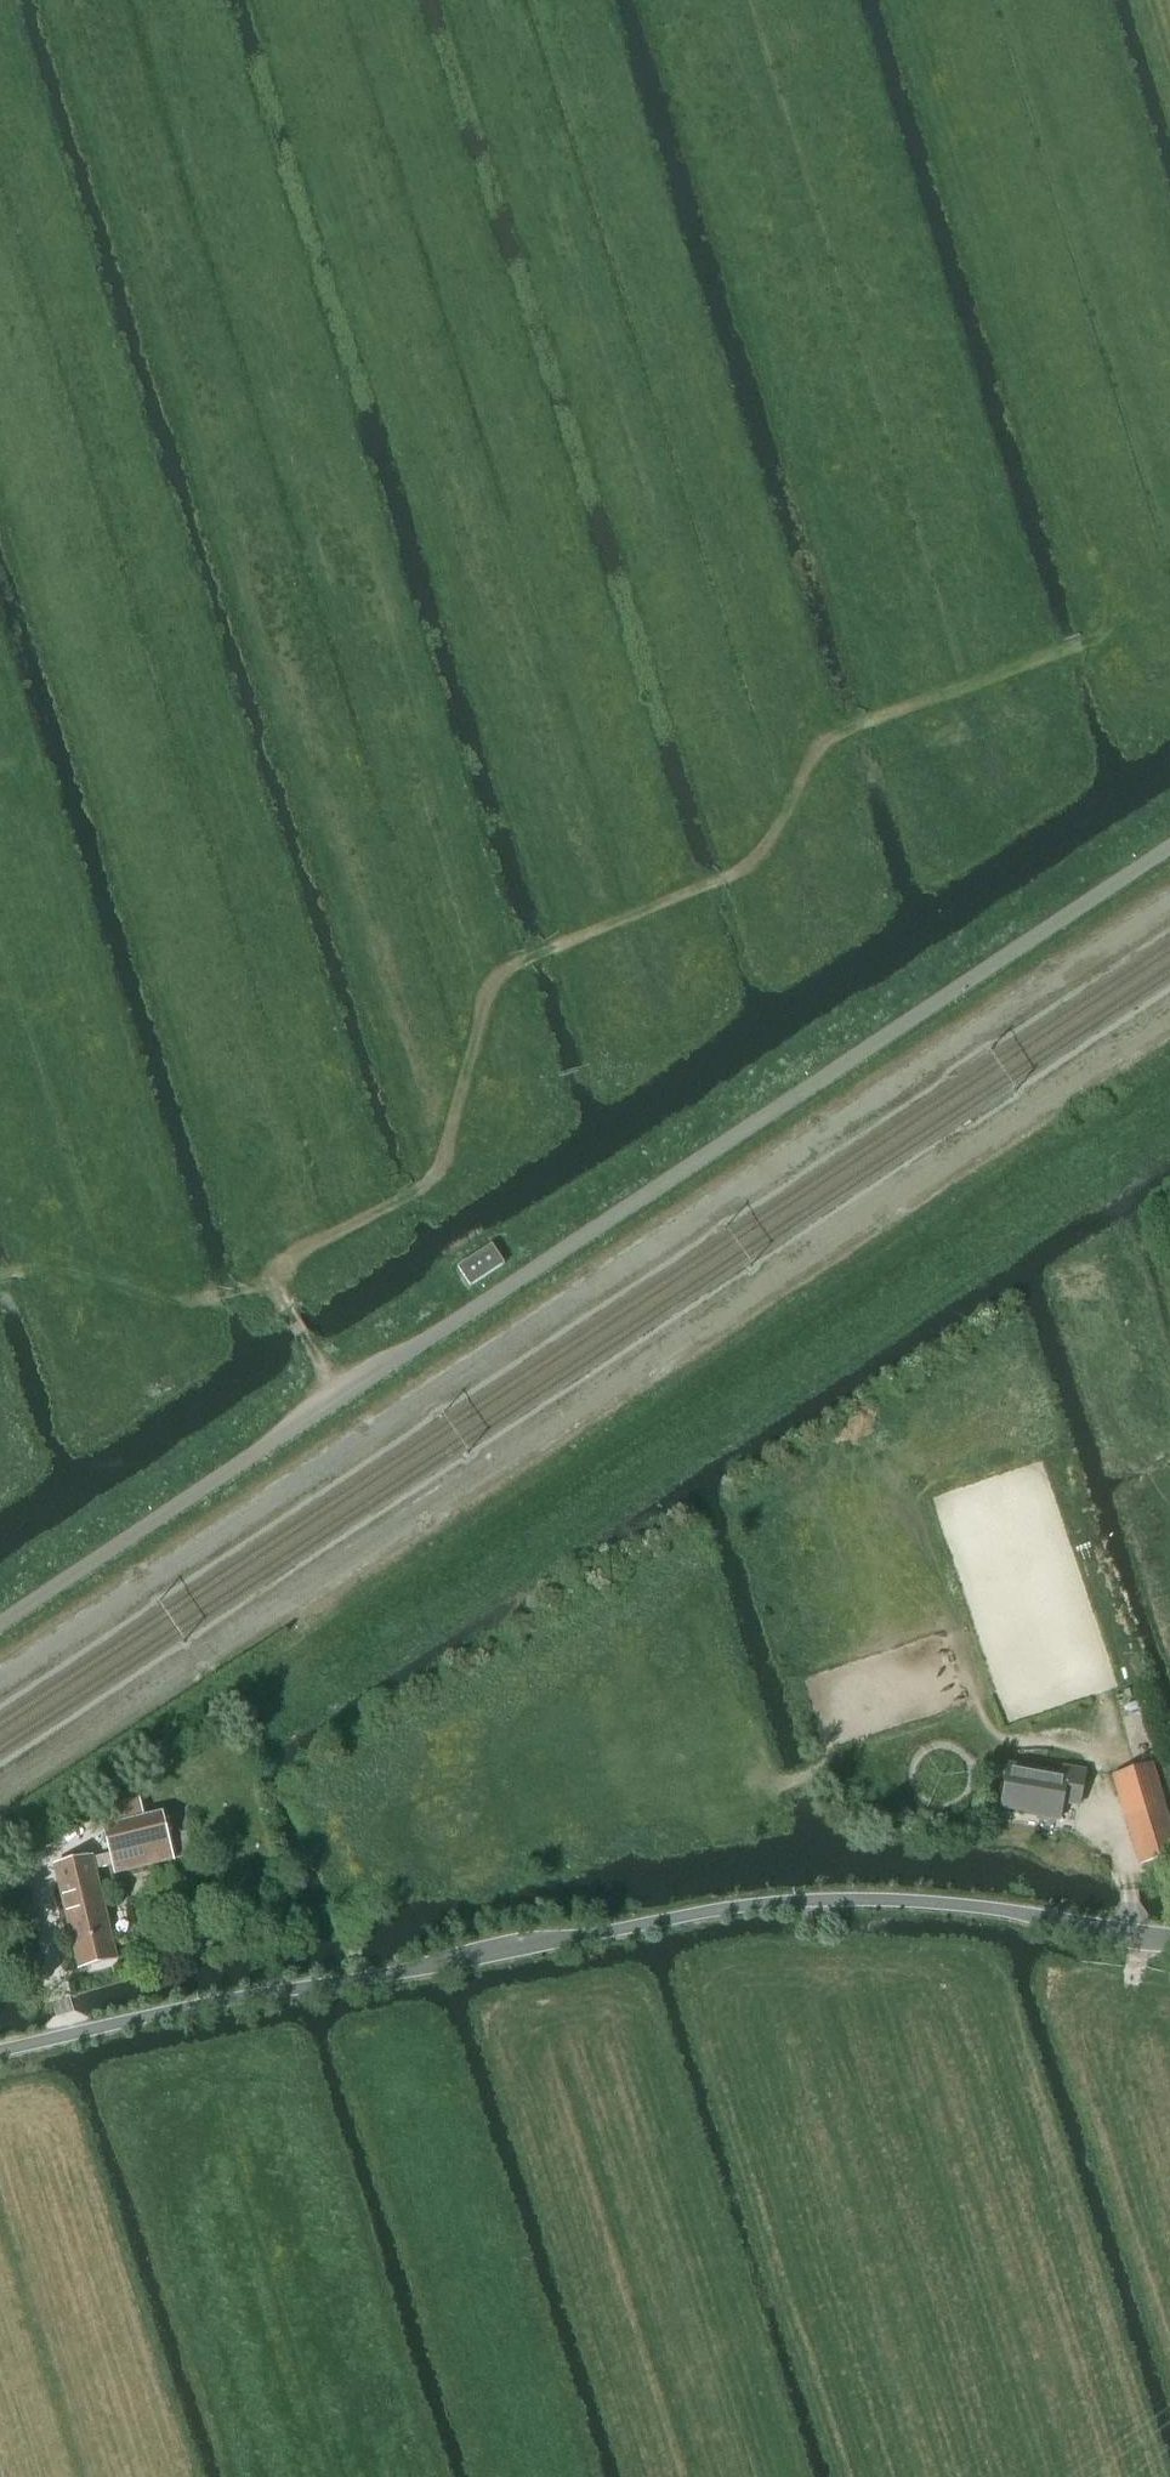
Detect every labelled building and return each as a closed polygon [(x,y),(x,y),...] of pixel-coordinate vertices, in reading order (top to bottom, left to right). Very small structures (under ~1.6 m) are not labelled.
[(471,1286),(505,1264),(492,1245),(458,1267),(471,1286)] [(1169,1855),(1169,1828),(1150,1764),(1114,1775),(1140,1864),(1169,1855)] [(1037,1816),(1059,1821),(1063,1803),(1079,1807),(1086,1772),(1065,1768),(1063,1776),(1010,1765),(1001,1805),(1026,1810),(1027,1808),(1038,1811),(1037,1816)] [(173,1860),(162,1812),(144,1816),(140,1797),(111,1804),(115,1822),(103,1825),(109,1854),(94,1857),(94,1855),(54,1865),(78,1968),(117,1959),(96,1870),(114,1866),(116,1873),(173,1860)]
